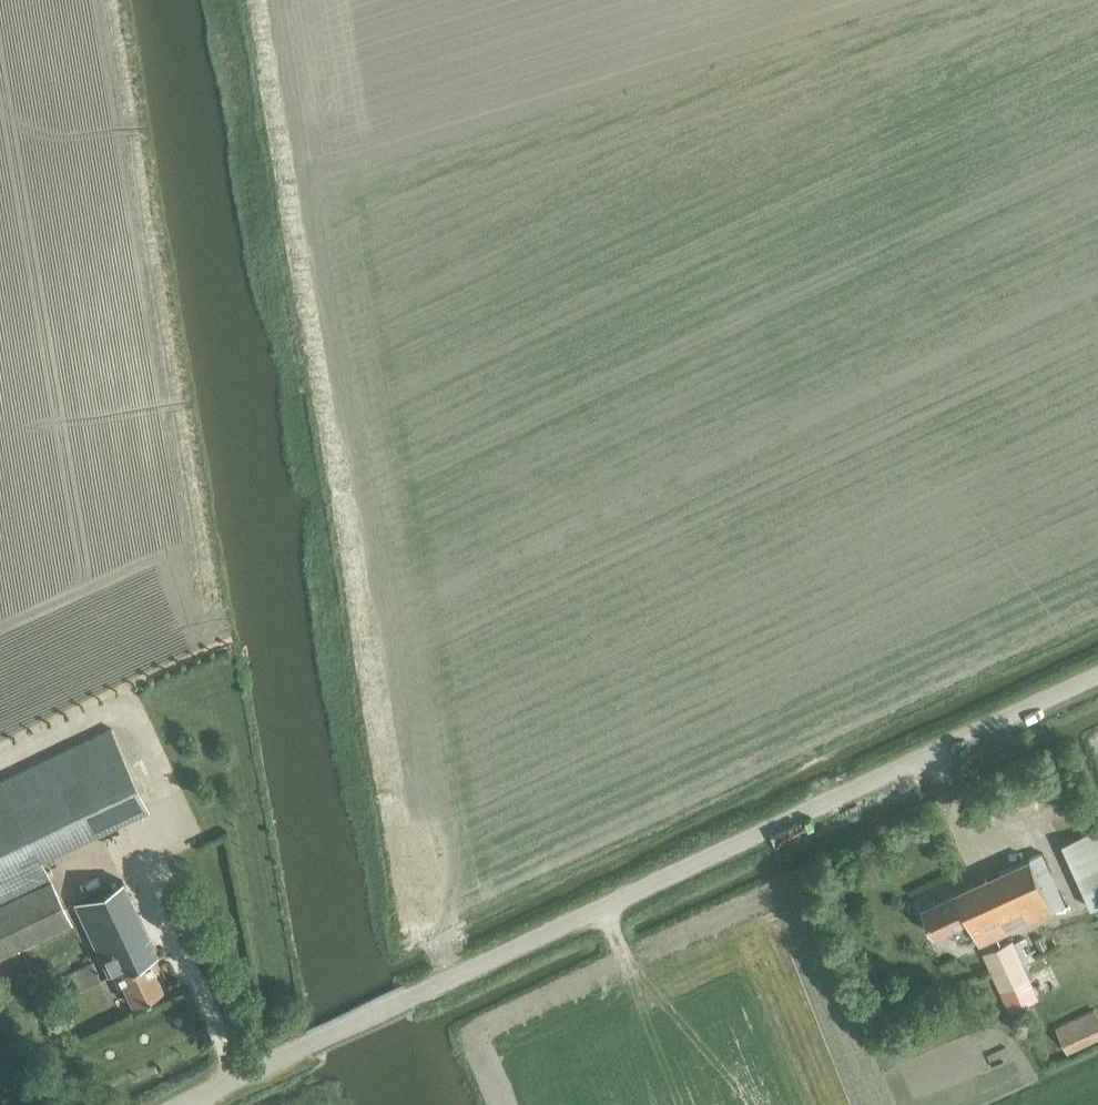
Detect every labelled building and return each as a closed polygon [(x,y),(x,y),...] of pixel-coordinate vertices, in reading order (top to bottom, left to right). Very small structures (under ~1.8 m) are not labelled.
[(70,921),(39,856),(147,804),(111,727),(0,780),(0,955),(70,921)] [(1089,907),(1097,903),(1097,826),(1097,825),(1059,843),(1089,907)] [(965,918),(977,944),(1051,910),(1036,878),(1049,872),(1040,853),(918,909),(930,935),(965,918)] [(107,974),(115,970),(146,955),(156,951),(122,879),(73,902),(107,974)] [(979,953),(996,990),(1024,977),(1007,940),(979,953)] [(131,1002),(161,987),(146,955),(115,970),(131,1002)] [(56,978),(64,994),(100,977),(92,961),(56,978)] [(980,1009),(993,1035),(1019,1023),(1007,997),(980,1009)] [(1066,1051),(1097,1035),(1097,1023),(1091,1009),(1054,1028),(1066,1051)]
